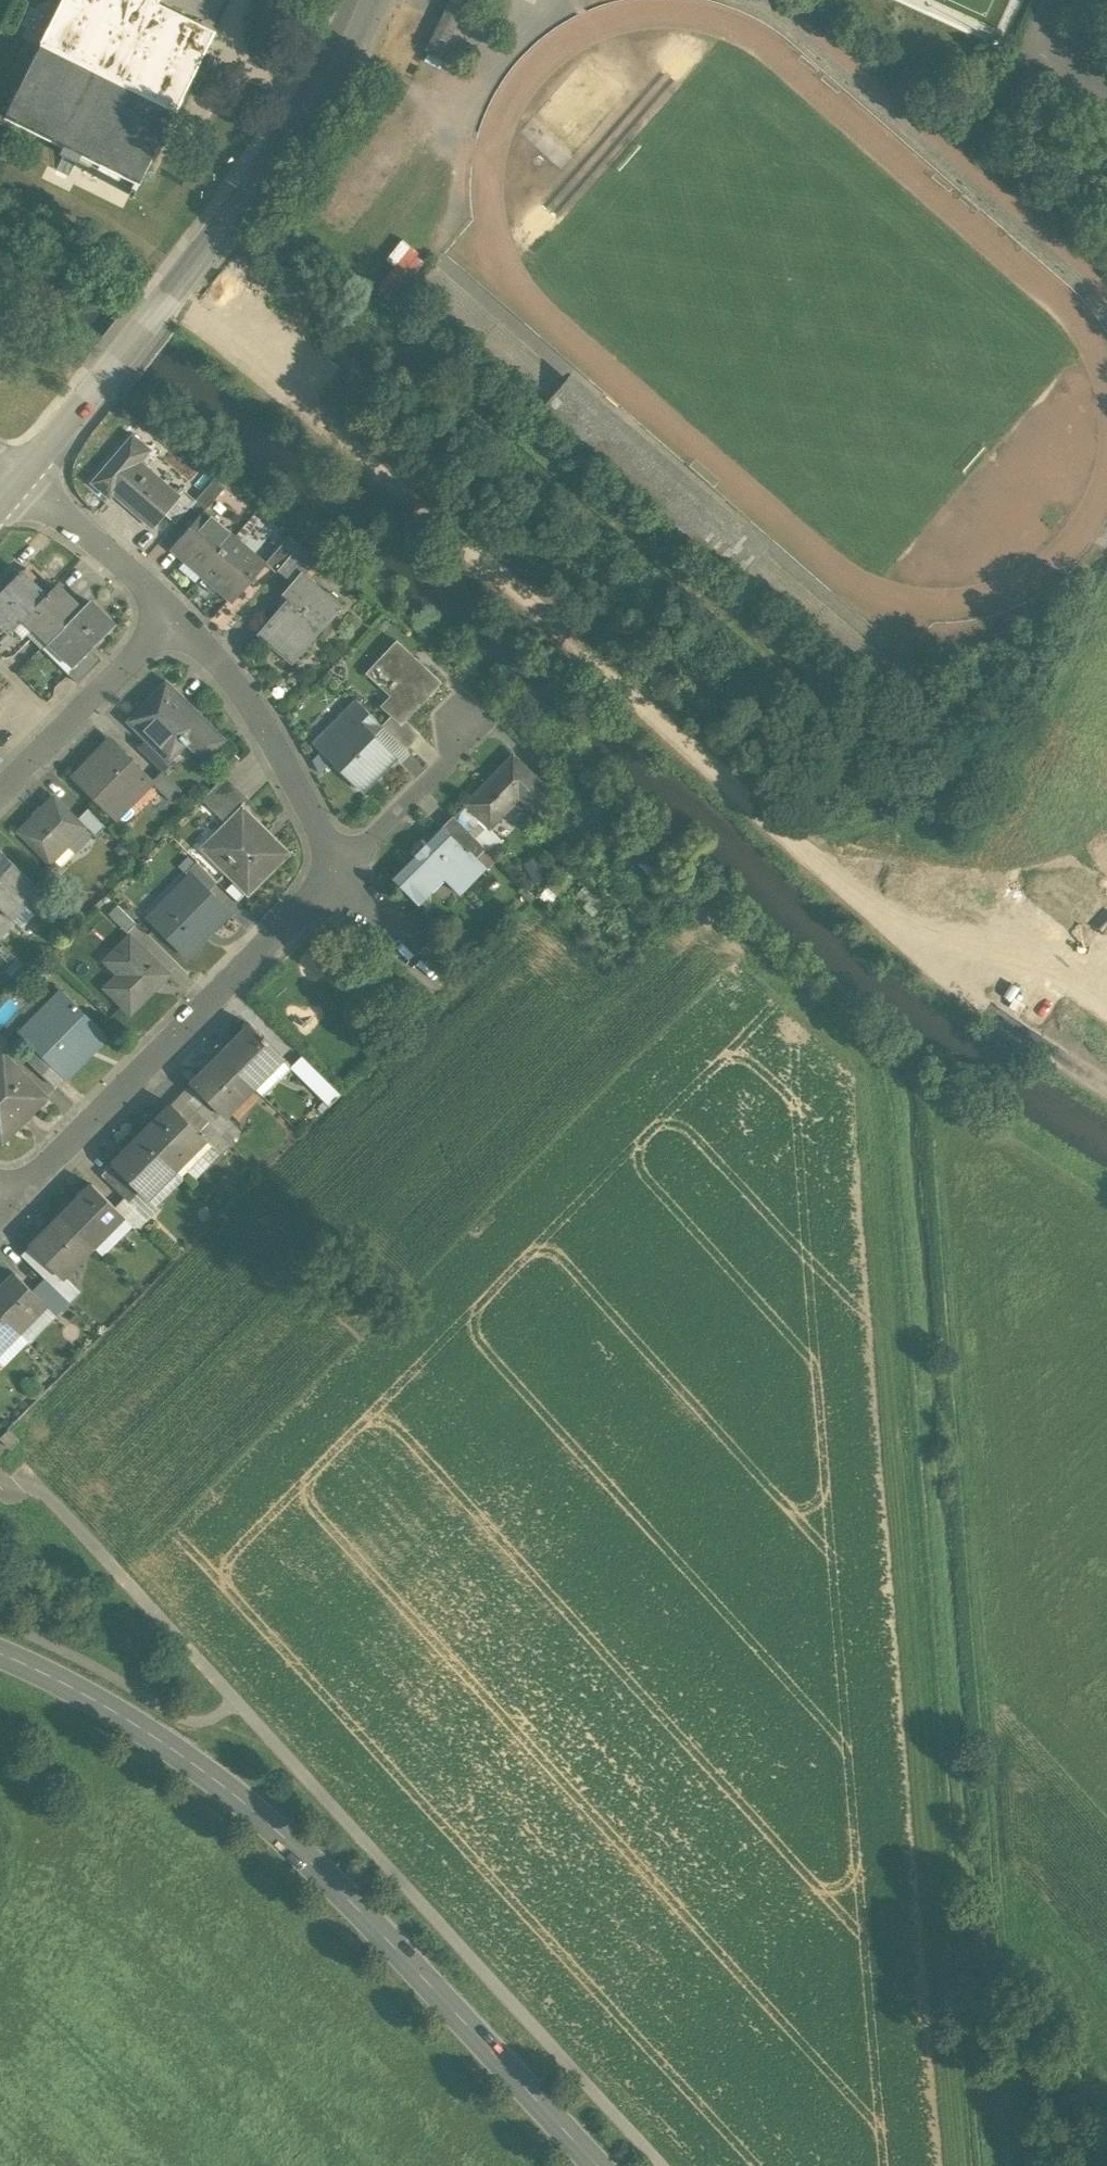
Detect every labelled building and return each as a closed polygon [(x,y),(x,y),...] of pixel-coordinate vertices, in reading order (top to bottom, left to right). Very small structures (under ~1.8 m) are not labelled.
[(3,120),(134,185),(129,195),(133,196),(206,51),(185,41),(195,22),(151,0),(63,0),(3,120)] [(428,51),(441,57),(463,12),(469,0),(453,0),(450,5),(428,51)] [(411,245),(377,286),(395,301),(429,260),(411,245)] [(178,495),(140,462),(150,451),(134,437),(94,484),(110,497),(113,493),(155,529),(166,515),(168,513),(166,512),(180,496),(178,495)] [(196,500),(190,508),(200,515),(205,510),(206,511),(226,488),(215,479),(196,500)] [(183,489),(178,495),(180,496),(166,512),(168,513),(166,515),(176,524),(190,508),(196,500),(183,489)] [(206,511),(205,510),(200,515),(170,550),(186,563),(190,559),(206,573),(236,537),(206,511)] [(236,537),(206,573),(221,586),(217,591),(233,605),(267,566),(268,565),(266,564),(236,537)] [(289,537),(266,564),(268,565),(267,566),(276,574),(279,571),(300,546),(289,537)] [(300,546),(279,571),(293,582),(302,571),(306,574),(319,560),(300,546)] [(293,582),(282,594),(287,598),(261,629),(276,643),(281,638),(301,655),(343,606),(306,574),(302,571),(293,582)] [(17,625),(26,616),(46,596),(21,572),(0,593),(0,608),(17,625)] [(46,596),(26,616),(51,641),(54,638),(81,610),(57,586),(46,596)] [(81,610),(54,638),(76,660),(72,665),(73,666),(74,667),(91,649),(115,625),(90,601),(81,610)] [(51,641),(26,616),(17,625),(14,629),(24,639),(29,633),(44,648),(51,641)] [(440,682),(397,639),(369,667),(396,694),(383,708),(390,715),(380,725),(404,749),(419,734),(404,718),(440,682)] [(91,649),(74,667),(73,666),(67,672),(78,683),(102,659),(91,649)] [(169,682),(149,702),(151,704),(132,721),(148,737),(171,760),(188,743),(192,747),(193,746),(206,758),(224,739),(188,703),(189,702),(169,682)] [(348,690),(329,708),(337,716),(356,698),(348,690)] [(380,725),(355,699),(346,708),(371,734),(380,725)] [(371,734),(346,708),(336,718),(341,723),(330,733),(334,737),(320,751),(362,792),(396,758),(371,734)] [(171,760),(148,737),(138,747),(163,772),(163,773),(173,763),(171,760)] [(113,743),(93,763),(90,761),(73,777),(116,820),(132,803),(152,782),(113,743)] [(513,756),(466,804),(490,827),(518,799),(531,811),(549,793),(550,792),(534,777),(513,756)] [(570,785),(547,763),(534,777),(550,792),(549,793),(556,799),(570,785)] [(163,773),(163,772),(152,782),(172,802),(182,792),(163,773)] [(250,801),(225,776),(202,799),(227,824),(243,808),(250,801)] [(54,797),(20,832),(51,865),(86,829),(54,797)] [(466,804),(453,817),(485,848),(492,855),(505,842),(490,827),(466,804)] [(266,832),(243,808),(227,824),(209,843),(225,860),(225,865),(222,869),(249,895),(285,858),(262,835),(266,832)] [(106,827),(88,809),(79,818),(97,836),(106,827)] [(485,848),(453,817),(443,827),(476,858),(485,848)] [(443,827),(426,844),(422,840),(409,853),(414,857),(392,879),(419,905),(432,891),(427,886),(443,869),(447,874),(445,876),(462,892),(459,895),(460,896),(486,869),(476,858),(443,827)] [(1,851),(0,852),(0,909),(11,920),(12,919),(40,891),(1,851)] [(219,883),(199,863),(187,875),(194,882),(196,881),(208,893),(219,883)] [(208,893),(196,881),(194,882),(155,921),(152,917),(150,919),(187,957),(229,915),(208,893)] [(136,923),(117,905),(109,914),(127,932),(136,923)] [(0,909),(0,941),(17,924),(12,919),(11,920),(0,909)] [(169,974),(130,935),(114,951),(128,964),(105,988),(130,1013),(169,974)] [(107,1039),(62,993),(41,1014),(57,1030),(36,1052),(38,1053),(64,1079),(66,1081),(107,1039)] [(250,1024),(231,1044),(232,1046),(221,1057),(253,1088),(284,1058),(250,1024)] [(0,1033),(0,1056),(1,1057),(2,1056),(10,1064),(20,1054),(0,1033)] [(64,1079),(38,1053),(29,1062),(55,1088),(64,1079)] [(221,1057),(219,1055),(190,1084),(207,1100),(220,1113),(221,1112),(225,1116),(253,1088),(221,1057)] [(2,1056),(1,1057),(0,1058),(0,1142),(1,1144),(21,1123),(17,1119),(41,1094),(10,1064),(2,1056)] [(301,1056),(290,1068),(316,1094),(328,1082),(301,1056)] [(220,1113),(207,1100),(196,1111),(208,1122),(222,1136),(233,1124),(225,1116),(221,1112),(220,1113)] [(170,1104),(140,1135),(169,1164),(198,1134),(204,1141),(206,1139),(199,1132),(170,1104)] [(222,1136),(208,1122),(199,1132),(206,1139),(204,1141),(211,1148),(219,1155),(230,1144),(222,1136)] [(198,1134),(169,1164),(176,1170),(183,1177),(211,1148),(204,1141),(198,1134)] [(140,1135),(111,1165),(139,1192),(146,1199),(176,1170),(169,1164),(140,1135)] [(139,1192),(114,1168),(104,1179),(124,1199),(128,1202),(139,1192)] [(91,1185),(60,1215),(93,1247),(93,1248),(123,1218),(124,1217),(115,1208),(91,1185)] [(128,1202),(124,1199),(115,1208),(124,1217),(123,1218),(137,1231),(147,1221),(128,1202)] [(93,1247),(60,1215),(30,1246),(63,1278),(64,1277),(93,1248),(93,1247)] [(80,1292),(64,1277),(63,1278),(30,1246),(21,1256),(44,1278),(69,1302),(80,1292)] [(0,1289),(0,1314),(18,1332),(44,1306),(46,1304),(32,1291),(15,1274),(0,1289)] [(69,1302),(44,1278),(32,1291),(46,1304),(44,1306),(55,1316),(69,1302)] [(18,1332),(0,1314),(0,1351),(18,1332)]
